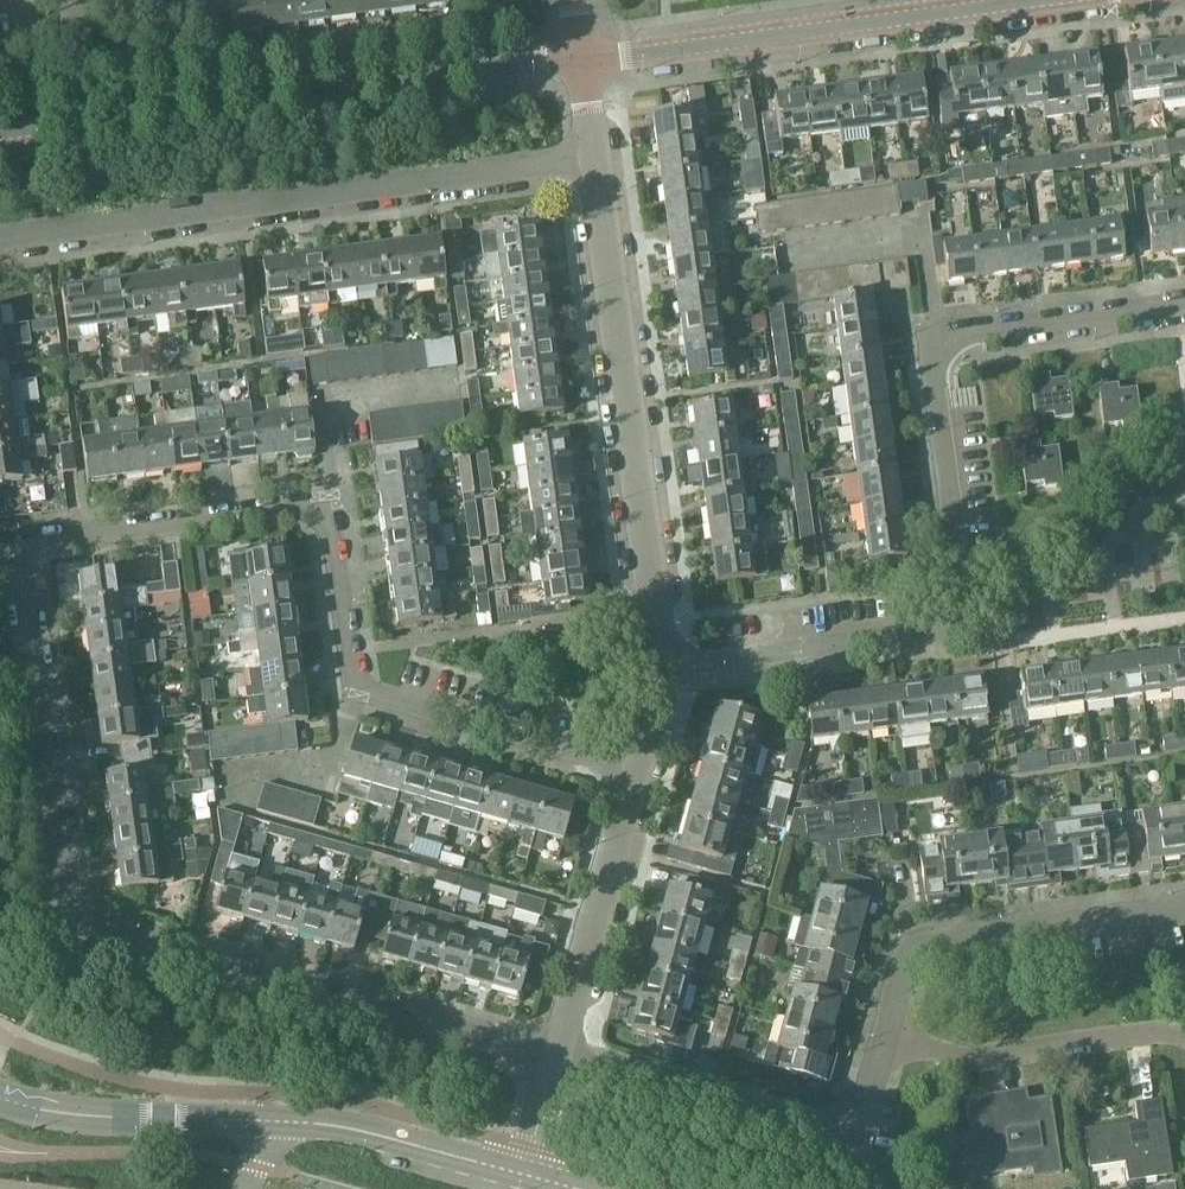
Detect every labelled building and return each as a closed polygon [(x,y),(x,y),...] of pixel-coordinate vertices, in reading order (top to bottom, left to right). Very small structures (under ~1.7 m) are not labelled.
[(263,0),(232,4),(236,35),(267,31),(263,0)] [(294,0),(263,0),(267,31),(297,27),(294,0)] [(325,0),(294,0),(297,27),(328,23),(325,0)] [(355,0),(325,0),(328,23),(358,19),(355,0)] [(386,0),(355,0),(358,19),(388,15),(386,0)] [(417,0),(386,0),(388,15),(418,10),(417,0)] [(449,6),(448,0),(417,0),(418,10),(449,6)] [(1184,46),(1183,43),(1154,46),(1160,90),(1161,103),(1184,100),(1184,55),(1184,46)] [(1124,51),(1126,66),(1111,68),(1117,108),(1133,106),(1131,94),(1160,90),(1154,46),(1124,51)] [(1066,58),(1067,62),(1074,115),(1088,114),(1086,101),(1102,98),(1096,54),(1066,58)] [(1074,115),(1067,62),(1066,58),(1037,62),(1045,119),(1074,115)] [(1008,66),(1009,69),(1014,111),(1043,107),(1044,119),(1045,119),(1037,62),(1008,66)] [(1014,111),(1009,69),(1008,66),(979,70),(985,114),(1014,111)] [(949,74),(951,90),(936,92),(942,132),(958,130),(956,118),(985,114),(979,70),(949,74)] [(735,77),(738,98),(750,96),(747,75),(735,77)] [(891,82),(892,85),(898,126),(927,122),(922,78),(891,82)] [(898,126),(892,85),(891,82),(862,86),(868,130),(898,126)] [(833,90),(834,93),(839,134),(840,134),(841,145),(850,144),(849,133),(868,130),(862,86),(833,90)] [(839,134),(834,93),(833,90),(804,94),(810,138),(839,134)] [(681,91),(664,93),(666,110),(684,108),(681,91)] [(774,98),(776,113),(761,115),(767,156),(783,154),(782,142),(810,138),(804,94),(774,98)] [(753,101),(739,102),(742,133),(757,131),(753,101)] [(692,109),(652,114),(656,144),(696,139),(692,109)] [(696,139),(656,144),(660,174),(700,168),(696,139)] [(1183,154),(1181,139),(1167,141),(1169,156),(1183,154)] [(1169,156),(1167,141),(1152,143),(1154,158),(1169,156)] [(761,160),(760,159),(759,145),(744,147),(746,162),(761,160)] [(1111,164),(1110,156),(1110,149),(1095,151),(1097,166),(1111,164)] [(1095,151),(1080,153),(1082,168),(1097,166),(1095,151)] [(1082,168),(1080,153),(1065,155),(1067,170),(1082,168)] [(1065,155),(1050,157),(1052,172),(1067,170),(1065,155)] [(1036,159),(1038,174),(1052,172),(1050,157),(1036,159)] [(1036,159),(1021,161),(1023,175),(1038,174),(1036,159)] [(1023,175),(1021,161),(1006,163),(1008,177),(1023,175)] [(903,164),(905,179),(919,177),(917,162),(903,164)] [(993,179),(995,179),(1008,177),(1006,163),(991,165),(993,179)] [(905,179),(903,164),(888,166),(889,181),(905,179)] [(993,179),(991,165),(977,167),(979,181),(993,179)] [(700,168),(660,174),(664,203),(704,197),(700,168)] [(846,186),(861,184),(859,170),(844,172),(846,186)] [(846,186),(844,172),(829,174),(831,189),(846,186)] [(750,191),(765,189),(763,174),(748,176),(750,191)] [(815,176),(800,177),(801,191),(817,190),(815,176)] [(927,200),(925,186),(925,182),(897,186),(899,204),(927,200)] [(882,188),(886,217),(900,215),(899,204),(897,186),(882,188)] [(886,217),(882,188),(868,190),(872,219),(886,217)] [(872,219),(868,190),(854,192),(857,221),(872,219)] [(839,194),(843,223),(857,221),(854,192),(839,194)] [(825,196),(829,224),(843,223),(839,194),(825,196)] [(811,198),(815,226),(829,224),(825,196),(811,198)] [(704,197),(664,203),(668,232),(708,227),(704,197)] [(797,200),(801,228),(815,226),(811,198),(797,200)] [(1182,251),(1184,251),(1184,198),(1175,199),(1182,251)] [(1164,213),(1147,216),(1152,255),(1182,251),(1175,199),(1162,200),(1164,213)] [(786,230),(801,228),(797,200),(782,202),(786,230)] [(772,232),(773,232),(786,230),(782,202),(768,203),(770,218),(772,232)] [(770,218),(768,203),(755,205),(757,220),(770,218)] [(942,212),(930,214),(933,232),(944,231),(942,212)] [(770,218),(757,220),(758,234),(772,232),(770,218)] [(1095,263),(1125,259),(1119,219),(1089,223),(1095,263)] [(1095,263),(1089,223),(1060,227),(1065,267),(1095,263)] [(538,226),(494,231),(478,233),(482,258),(541,250),(541,249),(543,249),(542,242),(540,242),(538,226)] [(708,227),(668,232),(672,261),(711,256),(708,227)] [(1065,267),(1060,227),(1031,231),(1036,271),(1065,267)] [(1036,271),(1031,231),(1002,235),(1007,275),(1036,271)] [(1007,275),(1002,235),(973,239),(978,279),(1007,275)] [(409,243),(415,284),(434,282),(435,291),(446,290),(440,239),(409,243)] [(973,239),(943,243),(948,283),(978,279),(973,239)] [(459,242),(447,243),(450,262),(462,261),(459,242)] [(380,247),(386,288),(387,298),(398,297),(396,287),(415,284),(409,243),(380,247)] [(351,251),(356,292),(375,290),(376,299),(387,298),(386,288),(380,247),(351,251)] [(543,265),(541,250),(482,258),(485,281),(500,279),(544,273),(544,272),(546,272),(545,265),(543,265)] [(321,255),(327,296),(328,306),(339,305),(338,295),(356,292),(351,251),(321,255)] [(292,259),(298,300),(299,310),(318,307),(328,306),(327,296),(321,255),(292,259)] [(711,256),(672,261),(676,290),(729,283),(727,270),(714,272),(711,256)] [(292,259),(262,263),(268,304),(269,314),(280,313),(279,303),(298,300),(292,259)] [(892,261),(896,290),(910,288),(906,259),(892,261)] [(462,261),(450,262),(452,280),(464,278),(462,261)] [(896,290),(892,261),(878,263),(881,292),(896,290)] [(878,263),(864,265),(868,293),(881,292),(878,263)] [(850,267),(854,295),(868,293),(864,265),(850,267)] [(246,317),(244,308),(239,266),(209,270),(214,312),(233,309),(235,318),(246,317)] [(850,267),(836,269),(840,297),(854,295),(850,267)] [(836,269),(822,271),(825,299),(832,298),(840,297),(836,269)] [(196,314),(214,312),(209,270),(180,274),(185,315),(186,325),(197,324),(196,314)] [(822,271),(807,273),(811,301),(825,299),(822,271)] [(546,288),(544,273),(500,279),(503,302),(547,296),(547,295),(549,295),(548,288),(546,288)] [(811,301),(807,273),(793,275),(797,303),(811,301)] [(186,325),(185,315),(180,274),(150,278),(156,319),(168,318),(170,332),(186,330),(186,325)] [(779,277),(781,291),(783,306),(797,303),(793,275),(779,277)] [(781,291),(779,277),(764,279),(766,293),(781,291)] [(137,322),(156,319),(150,278),(121,282),(126,323),(128,333),(138,332),(137,322)] [(128,333),(126,323),(121,282),(91,286),(97,327),(116,325),(117,334),(128,333)] [(729,283),(676,290),(680,320),(719,314),(718,303),(731,301),(729,283)] [(78,330),(97,327),(91,286),(61,290),(67,331),(69,341),(79,340),(78,330)] [(465,288),(453,289),(456,308),(468,307),(465,288)] [(783,306),(781,291),(766,293),(768,308),(783,306)] [(832,298),(836,328),(876,323),(872,293),(832,298)] [(549,311),(547,296),(503,302),(506,324),(493,326),(493,327),(550,319),(550,318),(552,318),(551,310),(549,311)] [(785,320),(783,306),(768,308),(770,322),(785,320)] [(468,307),(456,308),(458,326),(470,325),(468,307)] [(684,349),(723,343),(719,314),(680,320),(684,349)] [(766,315),(748,318),(750,333),(768,331),(766,315)] [(452,332),(450,316),(439,317),(440,333),(452,332)] [(30,335),(28,324),(1,327),(0,317),(0,339),(30,335)] [(552,334),(550,319),(493,327),(494,338),(508,336),(509,348),(553,342),(553,341),(555,341),(554,333),(552,334)] [(787,335),(785,320),(770,322),(772,337),(787,335)] [(390,323),(393,339),(403,338),(401,322),(390,323)] [(380,325),(382,341),(393,339),(390,323),(380,325)] [(876,323),(836,328),(840,357),(867,354),(880,352),(876,323)] [(334,347),(344,346),(342,330),(332,331),(334,347)] [(334,347),(332,331),(321,333),(323,349),(334,347)] [(472,334),(459,335),(462,354),(474,352),(472,334)] [(7,367),(18,365),(16,347),(31,345),(30,335),(0,339),(0,367),(7,367)] [(267,356),(304,351),(302,335),(264,341),(267,356)] [(774,352),(789,350),(786,335),(772,337),(774,352)] [(438,340),(442,368),(456,366),(453,338),(438,340)] [(424,342),(428,370),(442,368),(438,340),(424,342)] [(237,344),(239,354),(240,360),(251,358),(249,342),(237,344)] [(410,344),(414,372),(428,370),(424,342),(410,344)] [(555,357),(553,342),(509,348),(512,371),(556,365),(556,364),(558,364),(557,356),(555,357)] [(684,349),(684,354),(688,379),(727,373),(723,343),(684,349)] [(396,346),(399,374),(414,372),(410,344),(396,346)] [(380,348),(384,376),(399,374),(396,346),(380,348)] [(60,347),(48,349),(49,360),(62,359),(60,347)] [(370,378),(384,376),(380,348),(366,350),(370,378)] [(200,349),(190,350),(192,366),(202,365),(200,349)] [(179,352),(179,354),(181,368),(192,366),(190,350),(179,352)] [(356,380),(370,378),(366,350),(352,352),(356,380)] [(774,352),(776,366),(790,365),(789,350),(774,352)] [(342,382),(356,380),(352,352),(338,354),(342,382)] [(474,352),(462,354),(465,372),(476,371),(474,352)] [(880,352),(867,354),(840,357),(844,386),(883,381),(880,352)] [(324,355),(327,384),(342,382),(338,354),(324,355)] [(327,384),(324,355),(309,357),(313,386),(327,384)] [(133,374),(143,373),(141,357),(131,358),(133,374)] [(133,374),(131,358),(120,360),(122,376),(133,374)] [(74,383),(85,381),(83,365),(72,366),(74,383)] [(558,380),(556,365),(512,371),(515,394),(559,388),(559,387),(561,387),(560,379),(558,380)] [(790,365),(776,366),(778,381),(792,379),(790,365)] [(0,367),(0,396),(38,391),(36,380),(9,384),(7,367),(0,367)] [(161,392),(190,391),(189,375),(161,376),(161,392)] [(1069,378),(1051,380),(1044,381),(1043,375),(1030,376),(1035,415),(1054,413),(1055,419),(1074,416),(1069,378)] [(478,380),(466,382),(469,400),(480,398),(478,380)] [(151,393),(149,381),(134,383),(136,395),(151,393)] [(887,410),(883,381),(844,386),(848,416),(887,410)] [(1112,391),(1111,384),(1098,386),(1103,425),(1123,423),(1123,429),(1142,426),(1137,388),(1112,391)] [(117,385),(104,387),(105,399),(118,397),(117,385)] [(561,403),(559,388),(515,394),(518,418),(563,412),(562,410),(564,409),(563,402),(561,403)] [(758,388),(748,389),(750,399),(759,398),(758,388)] [(814,390),(802,392),(804,408),(816,406),(814,390)] [(0,396),(0,425),(27,421),(25,403),(39,401),(38,391),(0,396)] [(780,394),(782,409),(796,407),(794,392),(780,394)] [(312,457),(314,452),(307,395),(278,399),(285,456),(295,454),(298,459),(312,457)] [(480,398),(469,400),(471,419),(483,417),(480,398)] [(249,402),(257,459),(285,456),(278,399),(267,400),(269,416),(252,419),(250,402),(249,402)] [(731,401),(692,406),(696,436),(735,431),(731,401)] [(221,406),(229,463),(257,459),(249,402),(221,406)] [(446,406),(450,435),(465,433),(462,404),(446,406)] [(193,410),(201,467),(229,463),(221,406),(210,408),(213,424),(196,426),(194,410),(193,410)] [(431,408),(435,437),(450,435),(446,406),(431,408)] [(782,409),(784,423),(798,422),(796,407),(782,409)] [(419,439),(435,437),(431,408),(415,410),(419,439)] [(167,430),(173,471),(201,467),(193,410),(165,414),(167,430)] [(404,441),(419,439),(415,410),(400,412),(404,441)] [(891,439),(887,410),(848,416),(852,445),(891,439)] [(388,443),(404,441),(400,412),(384,415),(388,443)] [(139,434),(144,475),(173,471),(167,430),(165,414),(154,415),(156,431),(139,434)] [(372,445),(388,443),(384,415),(369,417),(372,445)] [(835,417),(822,419),(823,430),(837,428),(835,417)] [(109,421),(116,478),(144,475),(139,434),(138,423),(119,426),(119,420),(109,421)] [(44,437),(29,439),(27,421),(0,425),(0,454),(45,447),(44,437)] [(82,441),(87,482),(116,478),(109,421),(98,423),(100,439),(82,441)] [(798,422),(784,423),(786,438),(800,436),(798,422)] [(739,460),(735,431),(696,436),(700,466),(739,460)] [(788,453),(802,451),(800,436),(786,438),(788,453)] [(567,439),(522,444),(526,468),(570,463),(570,462),(572,461),(571,454),(569,455),(567,439)] [(895,469),(891,439),(852,445),(856,474),(895,469)] [(375,473),(377,473),(379,488),(423,482),(417,442),(375,447),(377,463),(376,463),(376,465),(374,466),(375,473)] [(77,473),(73,443),(59,445),(62,474),(77,473)] [(1045,487),(1064,485),(1059,446),(1034,450),(1033,443),(1020,445),(1025,484),(1044,481),(1045,487)] [(0,454),(0,483),(23,480),(20,461),(47,458),(45,447),(0,454)] [(788,453),(790,468),(804,466),(802,451),(788,453)] [(488,454),(476,455),(479,475),(490,473),(488,454)] [(460,477),(472,475),(469,456),(457,458),(460,477)] [(749,459),(739,460),(700,466),(704,495),(743,490),(753,488),(749,459)] [(572,477),(570,463),(526,468),(529,491),(573,485),(573,484),(575,484),(574,477),(572,477)] [(790,468),(792,482),(806,481),(804,466),(790,468)] [(899,498),(895,469),(856,474),(860,503),(899,498)] [(479,475),(481,492),(493,491),(490,473),(479,475)] [(462,495),(474,493),(472,475),(460,477),(462,495)] [(806,481),(792,482),(794,497),(808,495),(806,481)] [(379,496),(381,496),(383,511),(426,505),(423,482),(379,488),(380,489),(378,489),(379,496)] [(575,500),(573,485),(529,491),(532,514),(576,508),(576,507),(578,507),(577,500),(575,500)] [(747,519),(743,490),(704,495),(708,524),(747,519)] [(794,497),(796,512),(810,510),(808,495),(794,497)] [(864,532),(903,527),(899,498),(860,503),(864,532)] [(485,520),(496,519),(494,500),(482,501),(485,520)] [(478,521),(475,502),(463,504),(466,523),(478,521)] [(382,519),(384,519),(386,534),(429,528),(426,505),(383,511),(383,512),(381,512),(382,519)] [(578,523),(576,508),(532,514),(535,537),(579,531),(579,530),(581,530),(580,523),(578,523)] [(796,512),(798,527),(812,525),(810,510),(796,512)] [(791,512),(781,514),(784,538),(794,537),(791,512)] [(496,519),(485,520),(487,538),(499,536),(496,519)] [(712,553),(751,548),(747,519),(708,524),(712,553)] [(469,541),(480,539),(478,521),(466,523),(469,541)] [(798,527),(800,541),(814,540),(812,525),(798,527)] [(385,542),(387,542),(389,556),(432,551),(432,550),(442,549),(439,527),(429,528),(386,534),(386,535),(384,535),(385,542)] [(864,532),(868,562),(907,557),(903,527),(864,532)] [(581,546),(579,531),(535,537),(538,560),(582,554),(582,553),(584,553),(583,545),(581,546)] [(800,541),(802,556),(816,555),(814,540),(800,541)] [(491,566),(503,564),(500,546),(488,547),(491,566)] [(472,569),(484,567),(481,548),(469,550),(472,569)] [(716,583),(755,578),(768,576),(763,548),(751,549),(751,548),(712,553),(716,583)] [(232,586),(289,579),(285,550),(228,557),(232,586)] [(388,565),(390,565),(392,579),(436,574),(432,551),(389,556),(389,557),(387,558),(388,565)] [(541,582),(585,577),(585,576),(587,575),(586,568),(584,569),(582,554),(538,560),(541,582)] [(816,555),(802,556),(804,571),(818,569),(816,555)] [(792,558),(780,560),(782,572),(793,571),(792,558)] [(177,563),(161,565),(166,594),(180,592),(177,563)] [(503,564),(491,566),(493,584),(505,583),(503,564)] [(484,567),(472,569),(475,587),(486,585),(484,567)] [(843,568),(826,570),(829,589),(846,586),(843,568)] [(116,570),(79,575),(83,604),(147,595),(146,586),(119,589),(116,570)] [(193,576),(192,576),(193,591),(208,589),(210,589),(208,573),(206,574),(193,576)] [(395,602),(439,596),(436,574),(392,579),(392,580),(390,581),(391,588),(393,588),(395,602)] [(587,591),(585,577),(541,582),(543,605),(529,607),(531,620),(569,615),(568,603),(588,600),(588,598),(590,598),(589,591),(587,591)] [(252,612),(292,607),(289,579),(232,586),(233,597),(250,595),(252,612)] [(232,586),(220,588),(221,598),(233,597),(232,586)] [(193,591),(187,591),(187,593),(191,620),(211,617),(208,589),(193,591)] [(506,592),(494,594),(497,613),(509,611),(506,592)] [(159,594),(147,596),(148,607),(160,605),(159,594)] [(87,633),(124,627),(136,626),(134,608),(148,607),(147,596),(147,595),(83,604),(87,633)] [(490,614),(488,595),(476,596),(478,615),(490,614)] [(394,611),(396,610),(398,626),(456,618),(454,606),(440,608),(439,596),(395,602),(395,603),(393,604),(394,611)] [(239,642),(296,635),(292,607),(252,612),(254,629),(238,631),(239,642)] [(90,661),(128,655),(154,652),(153,642),(138,644),(136,626),(124,627),(87,633),(90,661)] [(208,632),(193,634),(195,648),(210,646),(208,632)] [(259,669),(300,663),(296,635),(239,642),(240,654),(257,651),(259,669)] [(166,640),(153,642),(154,652),(155,653),(165,652),(167,651),(166,640)] [(1166,653),(1172,692),(1184,690),(1184,651),(1166,653)] [(94,689),(132,684),(130,666),(156,663),(155,653),(154,652),(128,655),(90,661),(94,689)] [(1166,653),(1137,657),(1143,696),(1172,692),(1166,653)] [(1137,657),(1108,661),(1113,700),(1143,696),(1137,657)] [(1108,661),(1079,665),(1084,704),(1113,700),(1108,661)] [(247,699),(303,692),(300,663),(259,669),(249,670),(251,687),(245,688),(247,699)] [(1079,665),(1050,669),(1055,708),(1084,704),(1079,665)] [(1050,669),(1020,673),(1022,692),(1007,694),(1012,730),(1029,728),(1026,712),(1055,708),(1050,669)] [(983,678),(953,682),(958,722),(988,717),(983,678)] [(213,680),(200,682),(203,704),(215,702),(213,680)] [(953,682),(924,686),(929,726),(958,722),(953,682)] [(132,684),(94,689),(98,717),(162,708),(161,699),(134,702),(132,684)] [(924,686),(894,690),(900,729),(929,726),(924,686)] [(894,690),(865,694),(871,733),(900,729),(894,690)] [(279,724),(294,722),(307,721),(303,692),(247,699),(249,710),(264,708),(267,725),(279,724)] [(865,694),(836,698),(841,737),(871,733),(865,694)] [(836,698),(806,702),(812,742),(841,737),(836,698)] [(711,734),(714,734),(754,745),(762,716),(719,704),(711,734)] [(118,744),(120,758),(151,754),(150,739),(140,741),(137,723),(164,720),(162,708),(98,717),(102,746),(118,744)] [(279,724),(283,753),(298,752),(294,722),(279,724)] [(265,726),(269,755),(283,753),(279,724),(267,725),(265,726)] [(251,728),(254,757),(269,755),(265,726),(251,728)] [(251,728),(236,729),(240,759),(254,757),(251,728)] [(211,762),(226,760),(240,759),(236,729),(207,733),(211,762)] [(754,745),(714,734),(711,734),(703,762),(746,774),(754,745)] [(1163,739),(1165,753),(1180,751),(1178,737),(1163,739)] [(342,779),(343,779),(338,794),(366,802),(370,787),(381,747),(353,740),(342,779)] [(791,740),(787,754),(801,758),(805,744),(791,740)] [(1121,759),(1136,757),(1135,742),(1119,744),(1121,759)] [(1121,759),(1119,744),(1105,747),(1107,761),(1121,759)] [(381,747),(370,787),(366,802),(376,805),(393,810),(409,755),(381,747)] [(1076,750),(1061,752),(1063,767),(1078,765),(1076,750)] [(1063,767),(1061,752),(1046,755),(1049,769),(1063,767)] [(110,804),(148,798),(179,794),(200,791),(198,782),(147,788),(144,770),(153,769),(151,754),(120,758),(122,772),(106,774),(110,804)] [(783,769),(797,773),(801,758),(787,754),(783,769)] [(436,763),(409,755),(393,810),(396,802),(412,807),(410,815),(420,818),(436,763)] [(696,790),(699,791),(739,802),(746,774),(703,762),(696,790)] [(464,771),(436,763),(420,818),(432,821),(434,813),(450,818),(464,771)] [(964,766),(966,780),(981,778),(979,764),(964,766)] [(966,780),(964,766),(949,768),(951,782),(966,780)] [(491,778),(464,771),(450,818),(451,818),(453,810),(470,815),(465,830),(475,834),(491,778)] [(906,774),(908,788),(922,786),(921,772),(906,774)] [(1065,774),(1067,793),(1080,792),(1077,773),(1065,774)] [(908,788),(906,774),(891,776),(893,790),(908,788)] [(518,786),(491,778),(475,834),(487,837),(488,832),(504,836),(518,786)] [(849,796),(864,794),(862,779),(847,781),(849,796)] [(849,796),(847,781),(833,783),(835,798),(849,796)] [(256,811),(271,815),(279,787),(265,783),(256,811)] [(534,834),(546,794),(518,786),(504,836),(505,837),(508,826),(524,831),(520,846),(516,857),(527,860),(530,849),(534,834)] [(279,787),(271,815),(285,819),(293,791),(279,787)] [(800,788),(796,804),(812,802),(810,787),(800,788)] [(739,802),(699,791),(696,790),(688,819),(731,830),(739,802)] [(293,791),(285,819),(299,823),(307,795),(293,791)] [(148,798),(110,804),(113,832),(163,825),(161,808),(175,806),(175,801),(179,800),(179,794),(148,798)] [(574,802),(546,794),(534,834),(530,849),(541,853),(546,837),(563,842),(574,802)] [(307,795),(299,823),(313,827),(321,799),(307,795)] [(776,797),(772,811),(786,815),(789,801),(776,797)] [(872,904),(878,905),(884,885),(843,873),(839,843),(883,837),(878,799),(795,810),(787,839),(824,848),(827,868),(823,868),(817,889),(819,890),(811,918),(859,931),(864,914),(869,915),(872,904)] [(896,803),(883,804),(887,834),(900,832),(896,803)] [(1109,873),(1109,878),(1130,875),(1123,825),(1121,811),(1101,814),(1100,806),(1070,810),(1071,822),(1078,871),(1097,868),(1097,874),(1109,873)] [(1173,808),(1179,857),(1184,856),(1184,806),(1173,808)] [(1179,857),(1173,808),(1141,812),(1142,822),(1123,825),(1130,875),(1152,872),(1151,867),(1162,865),(1161,860),(1179,857)] [(254,880),(259,862),(233,855),(235,845),(243,817),(217,809),(221,841),(210,882),(222,885),(215,910),(233,915),(232,919),(242,922),(243,918),(254,880)] [(768,826),(782,829),(786,815),(772,811),(768,826)] [(672,845),(668,860),(691,866),(731,877),(738,850),(727,847),(731,830),(688,819),(680,848),(672,845)] [(1060,873),(1078,871),(1071,822),(1039,826),(1041,836),(1022,839),(1029,889),(1050,886),(1050,881),(1061,879),(1060,873)] [(267,834),(289,840),(292,830),(270,824),(267,834)] [(117,860),(155,855),(181,852),(179,842),(166,844),(163,825),(113,832),(117,860)] [(970,837),(976,885),(995,882),(996,888),(1007,887),(1008,892),(1029,889),(1022,839),(1021,831),(970,837)] [(295,842),(317,848),(320,838),(297,832),(295,842)] [(959,887),(976,885),(970,837),(970,836),(938,840),(940,850),(920,853),(926,904),(949,900),(948,895),(960,893),(959,887)] [(347,846),(325,840),(322,850),(344,856),(347,846)] [(349,857),(372,864),(375,854),(352,847),(349,857)] [(171,864),(182,862),(182,864),(209,862),(212,849),(181,852),(155,855),(117,860),(121,889),(173,882),(171,864)] [(440,852),(437,863),(462,870),(466,859),(440,852)] [(394,859),(380,855),(377,865),(391,869),(394,859)] [(396,870),(435,881),(438,871),(399,860),(396,870)] [(254,880),(243,918),(260,922),(259,926),(270,929),(286,870),(275,867),(270,885),(254,880)] [(297,937),(309,896),(314,878),(303,875),(301,880),(285,876),(287,870),(286,870),(270,929),(270,930),(271,926),(287,930),(286,934),(297,937)] [(435,881),(455,887),(458,877),(438,871),(435,881)] [(670,885),(667,895),(662,915),(705,927),(713,899),(724,902),(728,886),(689,875),(685,889),(670,885)] [(766,889),(769,878),(756,875),(754,885),(766,889)] [(298,937),(299,933),(315,938),(314,942),(324,945),(341,885),(331,883),(329,888),(312,884),(314,878),(309,896),(297,937),(298,937)] [(460,888),(482,895),(485,885),(463,878),(460,888)] [(325,945),(326,941),(343,945),(341,949),(353,953),(358,934),(372,938),(384,897),(358,890),(353,908),(337,904),(342,886),(341,885),(324,945),(325,945)] [(513,892),(490,886),(487,896),(510,902),(513,892)] [(518,894),(513,910),(542,918),(546,902),(518,894)] [(386,942),(382,956),(399,961),(398,965),(409,968),(421,927),(426,909),(415,905),(384,897),(372,938),(386,942)] [(411,964),(427,969),(426,973),(437,976),(453,916),(442,913),(426,909),(421,927),(409,968),(410,968),(411,964)] [(654,943),(657,944),(698,955),(705,927),(662,915),(654,943)] [(854,949),(859,931),(811,918),(802,915),(794,945),(800,947),(794,967),(808,971),(857,984),(863,963),(858,962),(860,951),(854,949)] [(481,924),(453,916),(437,976),(438,972),(454,976),(453,980),(464,983),(476,942),(481,924)] [(547,920),(544,934),(557,938),(560,924),(547,920)] [(481,924),(476,942),(464,983),(464,984),(466,980),(482,984),(480,988),(491,991),(507,935),(508,932),(497,929),(481,924)] [(507,935),(491,991),(492,991),(493,987),(509,992),(508,996),(520,999),(526,977),(540,981),(550,947),(535,943),(536,940),(525,937),(524,940),(507,935)] [(758,935),(753,955),(772,960),(777,941),(758,935)] [(698,955),(657,944),(654,943),(646,972),(690,983),(698,955)] [(745,968),(749,953),(734,949),(730,964),(745,968)] [(726,978),(741,982),(745,968),(730,964),(726,978)] [(845,1003),(852,1005),(857,984),(808,971),(802,989),(793,986),(784,1018),(832,1031),(837,1013),(843,1014),(845,1003)] [(639,1000),(642,1001),(682,1012),(690,983),(646,972),(639,1000)] [(682,1012),(642,1001),(639,1000),(631,1029),(674,1041),(682,1012)] [(719,1006),(715,1021),(729,1025),(733,1010),(719,1006)] [(827,1048),(832,1031),(784,1018),(777,1045),(768,1043),(762,1065),(830,1084),(836,1062),(831,1061),(833,1050),(827,1048)] [(712,1035),(726,1039),(729,1025),(715,1021),(712,1035)] [(996,1176),(996,1167),(1035,1161),(1038,1176),(1061,1173),(1050,1097),(1021,1101),(1019,1091),(985,1096),(967,1099),(971,1137),(965,1139),(973,1180),(996,1176)] [(1092,1147),(1086,1148),(1089,1168),(1125,1163),(1128,1182),(1167,1176),(1160,1131),(1166,1130),(1161,1099),(1135,1103),(1137,1122),(1090,1128),(1092,1147)]
